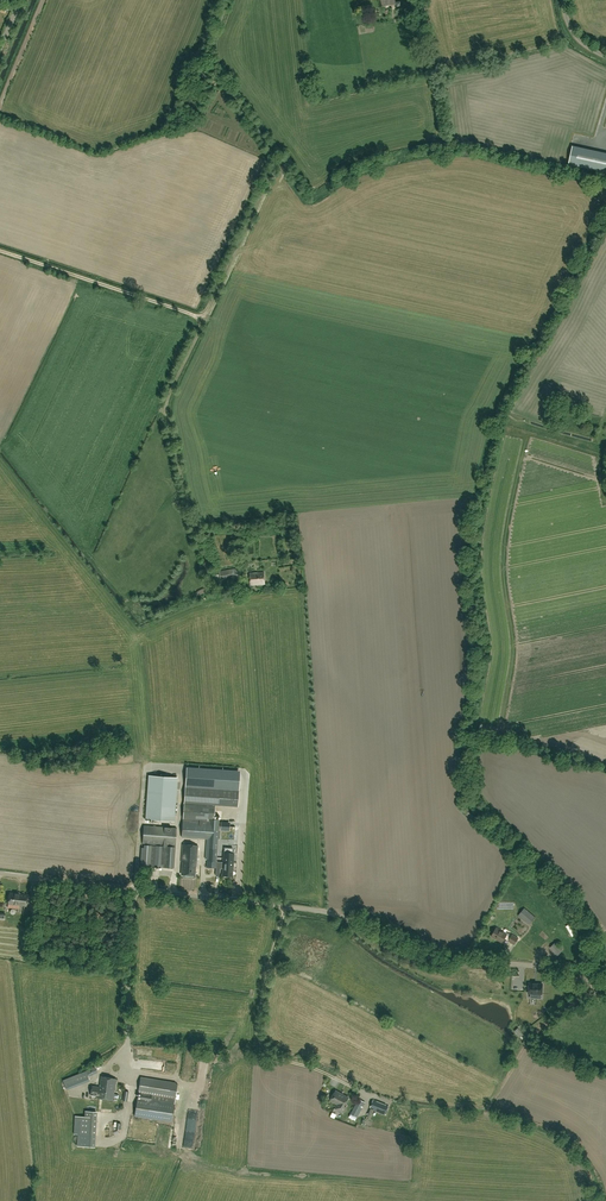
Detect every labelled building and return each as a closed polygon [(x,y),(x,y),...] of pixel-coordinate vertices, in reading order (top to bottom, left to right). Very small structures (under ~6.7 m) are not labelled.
[(572,146),(568,164),(605,172),(605,153),(572,146)] [(240,568),(237,568),(233,569),(219,571),(221,579),(234,577),(241,576),(240,568)] [(251,585),(265,584),(264,572),(250,573),(251,585)] [(174,820),(177,777),(148,775),(145,818),(174,820)] [(185,787),(183,816),(208,818),(209,804),(238,806),(239,791),(185,787)] [(223,862),(216,862),(219,819),(183,816),(182,837),(207,839),(205,859),(207,859),(206,867),(216,868),(219,869),(220,867),(223,867),(223,862)] [(144,848),(141,847),(141,860),(140,866),(174,868),(176,828),(144,826),(142,843),(144,843),(144,848)] [(197,863),(198,845),(182,844),(181,862),(182,862),(181,874),(195,875),(196,863),(197,863)] [(233,862),(223,862),(222,876),(232,876),(233,862)] [(26,905),(27,895),(9,892),(8,903),(8,907),(19,909),(20,905),(26,905)] [(529,925),(536,917),(525,908),(518,915),(529,925)] [(572,937),(577,934),(571,923),(566,926),(572,937)] [(512,934),(511,935),(505,932),(505,933),(500,931),(501,930),(496,927),(491,936),(502,942),(507,934),(510,937),(508,941),(514,945),(518,938),(512,934)] [(529,938),(524,944),(536,953),(540,947),(529,938)] [(558,955),(562,950),(555,943),(550,947),(558,955)] [(529,983),(528,993),(531,993),(531,997),(536,998),(536,994),(542,994),(543,984),(529,983)] [(156,1049),(144,1049),(144,1050),(136,1050),(137,1059),(151,1058),(151,1056),(156,1056),(156,1049)] [(89,1075),(97,1071),(95,1066),(86,1071),(89,1075)] [(67,1089),(89,1080),(86,1071),(63,1080),(67,1089)] [(102,1087),(100,1097),(113,1099),(116,1078),(101,1076),(99,1087),(102,1087)] [(143,1117),(172,1122),(174,1104),(178,1084),(176,1083),(176,1082),(141,1077),(138,1093),(141,1093),(140,1099),(137,1098),(135,1116),(143,1117)] [(102,1087),(99,1087),(92,1085),(90,1095),(96,1096),(96,1097),(100,1097),(102,1087)] [(343,1113),(347,1106),(344,1105),(349,1097),(336,1090),(331,1100),(337,1104),(335,1108),(343,1113)] [(325,1091),(319,1096),(324,1102),(330,1097),(325,1091)] [(357,1118),(366,1102),(359,1098),(350,1114),(357,1118)] [(385,1114),(389,1105),(374,1098),(370,1107),(385,1114)] [(94,1147),(96,1111),(85,1110),(85,1116),(75,1116),(73,1134),(77,1134),(76,1146),(94,1147)]
